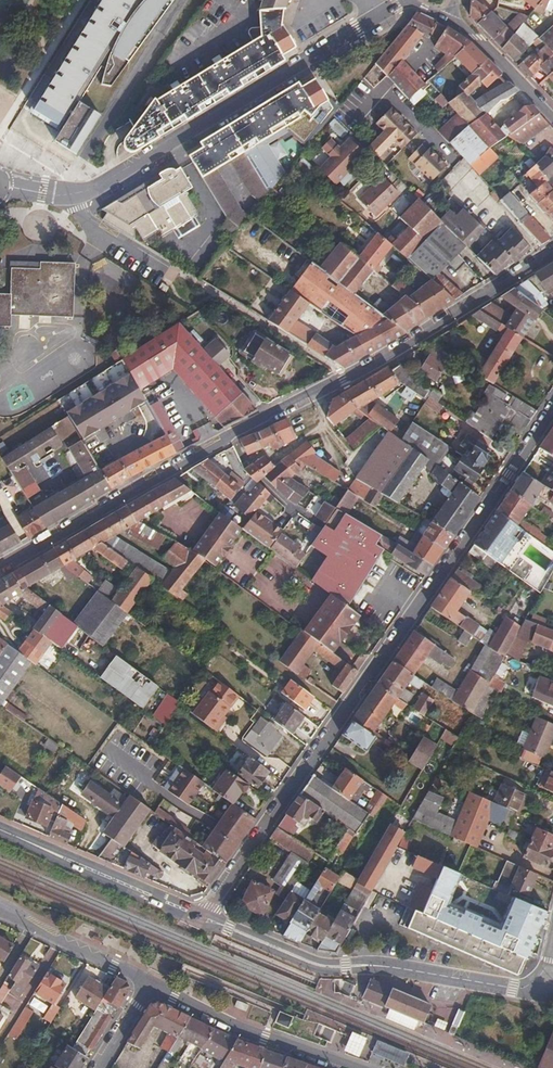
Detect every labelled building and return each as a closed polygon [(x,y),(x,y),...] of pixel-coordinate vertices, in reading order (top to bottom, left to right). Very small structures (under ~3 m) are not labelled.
[(104,78),(104,84),(111,89),(115,84),(177,0),(97,0),(35,100),(28,112),(56,131),(74,101),(102,66),(105,68),(104,78)] [(281,26),(281,19),(280,11),(285,10),(287,5),(290,6),(292,0),(253,0),(262,3),(259,12),(259,21),(260,28),(281,26)] [(479,23),(490,13),(471,0),(469,15),(477,25),(479,23)] [(538,3),(534,10),(543,14),(546,5),(548,0),(539,0),(538,3)] [(519,29),(523,23),(529,16),(530,15),(519,12),(511,23),(519,29)] [(436,23),(414,13),(388,45),(373,63),(393,85),(406,99),(422,88),(398,62),(421,36),(427,39),(436,23)] [(506,29),(490,13),(479,23),(493,39),(506,29)] [(536,38),(523,23),(519,29),(514,36),(526,48),(536,38)] [(283,25),(281,26),(260,28),(252,29),(250,30),(250,31),(249,35),(253,42),(226,59),(227,61),(224,63),(219,56),(212,60),(217,67),(213,69),(212,67),(184,84),(185,87),(181,89),(177,82),(170,86),(174,93),(171,95),(170,93),(156,102),(154,99),(126,139),(125,144),(125,147),(126,150),(128,151),(132,152),(134,153),(145,146),(142,141),(157,132),(184,115),(199,106),(226,90),(240,81),(267,65),(282,56),(296,47),(283,25)] [(545,48),(552,57),(552,25),(539,38),(537,40),(545,48)] [(448,55),(453,58),(470,44),(446,28),(434,47),(447,56),(448,55)] [(514,36),(506,29),(493,39),(491,41),(501,51),(504,49),(514,36)] [(526,48),(514,36),(504,49),(515,60),(526,48)] [(471,75),(487,61),(470,44),(453,58),(456,62),(471,75)] [(545,48),(535,57),(534,56),(525,64),(535,74),(552,57),(545,48)] [(436,75),(442,69),(453,58),(448,55),(447,56),(432,72),(436,75)] [(285,61),(282,56),(267,65),(270,69),(285,61)] [(535,74),(531,78),(538,85),(540,83),(548,76),(552,71),(552,57),(535,74)] [(453,58),(442,69),(445,73),(456,62),(453,58)] [(460,118),(469,126),(484,114),(476,105),(467,96),(483,82),(488,77),(491,79),(494,82),(501,75),(487,61),(471,75),(458,87),(463,93),(446,105),(460,118)] [(525,64),(522,61),(518,64),(531,78),(535,74),(525,64)] [(550,78),(548,76),(540,83),(543,85),(550,78)] [(331,109),(314,79),(300,88),(286,97),(259,113),(245,122),(216,139),(203,147),(189,156),(226,217),(239,227),(248,217),(249,216),(237,206),(215,169),(230,160),(252,196),(260,202),(269,190),(274,185),(285,173),(268,145),(287,133),(291,132),(297,137),(303,143),(319,124),(331,109)] [(243,86),(240,81),(226,90),(229,95),(243,86)] [(517,93),(510,83),(476,105),(484,114),(500,102),(507,98),(515,94),(517,93)] [(300,88),(297,84),(283,92),(286,97),(300,88)] [(518,97),(515,94),(507,98),(512,103),(518,97)] [(56,131),(49,142),(75,157),(101,117),(74,101),(56,131)] [(202,111),(199,106),(184,115),(187,120),(202,111)] [(530,120),(540,114),(531,106),(523,108),(500,126),(508,134),(530,120)] [(259,113),(256,108),(241,117),(245,122),(259,113)] [(414,134),(388,108),(373,124),(399,149),(414,134)] [(484,114),(469,126),(446,143),(460,158),(467,165),(490,148),(505,136),(484,114)] [(550,125),(540,114),(530,120),(540,132),(550,125)] [(469,126),(460,118),(438,134),(446,143),(469,126)] [(540,132),(530,120),(508,134),(505,136),(522,145),(540,132)] [(160,136),(157,132),(142,141),(145,146),(160,136)] [(216,139),(213,134),(200,142),(203,147),(216,139)] [(361,153),(346,138),(334,151),(329,147),(332,144),(327,140),(320,148),(330,156),(318,169),(333,183),(336,181),(347,168),(361,153)] [(423,151),(417,145),(404,159),(428,182),(443,166),(425,149),(423,151)] [(498,158),(490,148),(467,165),(476,175),(498,158)] [(535,165),(547,179),(551,176),(552,174),(552,162),(544,157),(535,165)] [(552,190),(552,187),(547,179),(535,165),(526,173),(539,186),(529,195),(537,204),(552,190)] [(191,187),(180,168),(155,183),(151,178),(136,187),(140,193),(122,203),(113,201),(99,210),(105,212),(100,216),(133,237),(129,228),(131,227),(141,238),(155,230),(159,236),(195,214),(192,211),(194,209),(184,192),(191,187)] [(351,172),(347,168),(336,181),(340,184),(351,172)] [(390,186),(379,176),(356,200),(373,217),(396,192),(390,186)] [(552,205),(552,190),(537,204),(545,212),(552,205)] [(509,195),(508,193),(500,200),(518,220),(526,213),(509,195)] [(434,234),(456,256),(465,247),(443,225),(439,221),(419,201),(418,200),(412,206),(409,209),(399,220),(407,228),(396,241),(392,247),(422,273),(432,282),(439,275),(449,265),(426,243),(434,234)] [(552,221),(552,220),(552,205),(545,212),(552,221)] [(485,226),(476,218),(472,222),(471,220),(461,210),(454,218),(451,216),(443,225),(465,247),(485,226)] [(439,221),(443,225),(451,216),(447,212),(439,221)] [(551,242),(529,218),(522,224),(542,246),(544,248),(551,242)] [(159,236),(155,230),(141,238),(145,244),(159,236)] [(533,252),(511,230),(495,246),(491,243),(476,257),(494,276),(533,252)] [(375,232),(355,257),(372,271),(392,247),(384,240),(375,232)] [(384,240),(392,247),(396,241),(389,234),(384,240)] [(458,274),(466,266),(456,256),(434,234),(426,243),(449,265),(458,274)] [(338,244),(319,270),(338,285),(352,295),(372,271),(355,257),(338,244)] [(41,261),(40,269),(13,268),(11,294),(0,293),(0,325),(11,326),(12,314),(73,316),(75,263),(41,261)] [(552,262),(534,274),(545,291),(548,289),(552,286),(552,262)] [(289,291),(307,303),(319,312),(338,285),(319,270),(309,263),(289,291)] [(432,282),(454,300),(464,295),(439,275),(432,282)] [(548,307),(526,280),(513,288),(541,311),(548,307)] [(167,285),(160,281),(157,286),(164,291),(167,285)] [(401,294),(407,288),(400,282),(395,289),(401,294)] [(414,293),(406,298),(428,316),(454,300),(432,282),(414,293)] [(352,295),(338,285),(319,312),(327,317),(330,319),(334,322),(353,296),(352,295)] [(548,289),(545,291),(550,301),(552,299),(552,286),(548,289)] [(414,293),(407,288),(401,294),(404,297),(406,298),(414,293)] [(488,304),(478,310),(522,337),(532,321),(535,319),(541,311),(513,288),(499,297),(517,308),(514,312),(517,314),(513,319),(488,304)] [(294,321),(307,303),(289,291),(267,321),(286,333),(294,321)] [(405,332),(404,331),(377,313),(353,296),(334,322),(339,325),(356,337),(367,353),(405,332)] [(404,331),(428,316),(406,298),(404,297),(377,313),(404,331)] [(221,303),(216,299),(210,304),(197,311),(200,316),(201,315),(221,303)] [(492,383),(522,337),(478,310),(471,315),(495,330),(496,329),(503,334),(486,360),(483,365),(473,360),(468,368),(477,374),(492,383)] [(306,345),(315,335),(294,321),(286,333),(306,345)] [(139,391),(170,371),(202,350),(178,324),(121,360),(139,391)] [(356,337),(339,325),(336,329),(351,340),(356,337)] [(289,351),(251,330),(241,349),(255,357),(253,361),(267,367),(268,365),(281,372),(284,366),(282,365),(289,351)] [(315,335),(306,345),(324,357),(337,349),(315,335)] [(428,342),(436,348),(438,349),(439,346),(437,344),(440,341),(443,343),(445,340),(439,335),(428,342)] [(341,367),(367,353),(356,337),(351,340),(337,349),(324,357),(341,367)] [(228,356),(213,340),(202,350),(216,366),(228,356)] [(450,356),(438,349),(436,348),(421,370),(434,379),(450,356)] [(469,354),(461,348),(456,360),(462,364),(469,354)] [(202,350),(170,371),(204,408),(232,384),(216,366),(202,350)] [(486,360),(471,351),(469,354),(462,364),(468,368),(473,360),(483,365),(486,360)] [(139,391),(121,360),(55,402),(65,418),(74,431),(80,440),(98,429),(95,424),(126,406),(129,410),(145,401),(139,391)] [(390,369),(398,381),(405,385),(413,391),(425,399),(427,396),(436,401),(440,394),(432,388),(431,389),(408,374),(399,363),(390,369)] [(354,387),(340,395),(357,408),(370,400),(378,394),(398,381),(390,369),(388,366),(363,381),(354,387)] [(255,410),(232,384),(204,408),(223,430),(257,412),(255,410)] [(493,388),(490,386),(488,389),(488,390),(490,391),(487,396),(475,414),(471,412),(465,421),(489,437),(500,421),(519,433),(528,420),(531,420),(537,411),(513,396),(507,406),(503,404),(499,402),(505,394),(494,387),(493,388)] [(405,404),(417,411),(422,403),(425,399),(413,391),(405,404)] [(513,396),(510,394),(503,404),(507,406),(513,396)] [(357,408),(340,395),(331,400),(326,417),(333,426),(351,412),(360,419),(362,417),(365,419),(367,416),(357,408)] [(441,405),(436,401),(427,396),(425,399),(422,403),(436,412),(441,405)] [(376,399),(366,413),(389,429),(399,416),(376,399)] [(95,424),(98,429),(129,410),(126,406),(95,424)] [(165,435),(148,407),(143,410),(160,438),(165,435)] [(74,431),(65,418),(1,458),(25,498),(38,490),(24,465),(60,443),(59,440),(74,431)] [(285,418),(271,425),(281,445),(296,437),(285,418)] [(382,426),(371,418),(344,440),(351,450),(382,426)] [(412,448),(436,465),(449,447),(411,421),(399,438),(412,448)] [(273,448),(281,445),(271,425),(252,433),(261,447),(270,443),(273,448)] [(545,438),(539,447),(552,456),(552,426),(545,438)] [(113,439),(107,430),(93,438),(99,448),(113,439)] [(356,478),(372,488),(383,494),(412,448),(399,438),(389,431),(356,478)] [(247,454),(261,447),(252,433),(239,440),(247,454)] [(99,471),(110,488),(175,453),(165,435),(160,438),(110,465),(99,471)] [(463,457),(478,467),(483,460),(485,461),(492,452),(466,435),(460,444),(468,449),(463,457)] [(99,448),(93,438),(82,445),(99,471),(110,465),(99,448)] [(110,488),(99,471),(82,445),(80,440),(68,448),(85,477),(32,509),(33,510),(43,528),(110,488)] [(302,463),(305,465),(334,483),(340,473),(312,456),(315,453),(305,442),(287,457),(296,467),(302,463)] [(441,509),(431,522),(453,535),(461,523),(467,514),(480,497),(468,488),(451,475),(436,465),(412,448),(383,494),(397,503),(423,465),(430,470),(430,474),(436,481),(445,487),(452,493),(450,496),(447,500),(441,509)] [(264,456),(252,464),(263,476),(274,467),(264,456)] [(287,457),(280,462),(291,476),(305,465),(302,463),(296,467),(287,457)] [(463,457),(451,475),(468,488),(481,469),(478,467),(463,457)] [(228,477),(206,459),(191,468),(230,499),(240,487),(228,477)] [(289,478),(291,476),(280,462),(274,467),(263,476),(276,489),(289,478)] [(257,481),(263,476),(252,464),(244,469),(257,481)] [(542,483),(552,491),(552,465),(542,483)] [(531,505),(538,494),(549,502),(552,502),(552,491),(542,483),(523,471),(517,480),(510,490),(531,505)] [(242,484),(231,475),(228,477),(240,487),(242,484)] [(174,477),(125,506),(138,520),(190,489),(174,477)] [(314,495),(289,478),(276,489),(284,497),(304,510),(314,495)] [(372,488),(356,478),(346,490),(357,497),(363,500),(372,488)] [(251,517),(252,515),(257,510),(270,493),(259,483),(246,498),(243,496),(235,505),(251,517)] [(452,493),(445,487),(442,491),(450,496),(452,493)] [(372,488),(363,500),(375,508),(383,494),(372,488)] [(338,502),(335,507),(346,514),(357,497),(346,490),(338,502)] [(496,511),(500,514),(519,527),(527,533),(530,528),(531,526),(521,520),(531,505),(510,490),(505,499),(496,511)] [(334,508),(335,507),(338,502),(332,498),(327,504),(334,508)] [(328,517),(334,508),(327,504),(325,502),(319,511),(328,517)] [(87,528),(102,541),(114,534),(123,528),(127,531),(134,527),(161,543),(165,536),(138,520),(125,506),(87,528)] [(341,535),(377,561),(386,549),(392,553),(398,544),(393,542),(346,514),(335,507),(334,508),(328,517),(326,521),(325,523),(341,535)] [(544,507),(541,512),(552,520),(552,513),(544,507)] [(43,528),(33,510),(18,520),(27,537),(43,528)] [(261,541),(269,547),(278,535),(281,531),(283,528),(257,510),(252,515),(251,517),(246,523),(242,527),(254,537),(261,541)] [(229,544),(242,527),(220,511),(191,549),(213,565),(222,554),(223,554),(229,546),(229,544)] [(308,513),(325,523),(326,521),(309,511),(308,513)] [(500,514),(496,511),(484,530),(473,545),(477,548),(500,514)] [(496,561),(519,527),(500,514),(477,548),(496,561)] [(416,532),(422,536),(431,522),(424,518),(422,522),(415,532),(416,532)] [(431,522),(422,536),(443,549),(453,535),(431,522)] [(330,592),(345,604),(377,561),(341,535),(325,523),(310,546),(325,556),(310,578),(330,592)] [(0,531),(0,553),(19,542),(9,526),(0,531)] [(161,543),(134,527),(127,531),(157,549),(161,543)] [(74,535),(64,541),(75,559),(82,556),(86,554),(84,551),(92,547),(101,554),(100,555),(106,559),(107,558),(122,569),(125,567),(123,565),(127,560),(102,541),(87,528),(81,531),(74,535)] [(530,528),(527,533),(550,549),(552,544),(530,528)] [(281,531),(278,535),(269,547),(283,557),(296,568),(305,553),(299,548),(302,544),(298,540),(295,543),(281,531)] [(415,547),(422,536),(416,532),(409,543),(415,547)] [(171,571),(114,534),(102,541),(127,560),(130,562),(152,579),(160,584),(171,571)] [(397,536),(393,542),(398,544),(403,547),(406,542),(397,536)] [(443,549),(422,536),(415,547),(411,553),(432,565),(443,549)] [(64,565),(75,573),(85,581),(90,575),(74,563),(75,559),(64,541),(53,548),(64,565)] [(160,584),(176,596),(181,588),(204,560),(188,549),(175,542),(163,558),(174,567),(171,571),(160,584)] [(411,553),(415,547),(409,543),(406,542),(403,547),(411,553)] [(432,565),(411,553),(403,547),(398,544),(392,553),(394,555),(425,575),(432,565)] [(496,561),(477,548),(473,545),(468,553),(491,568),(496,561)] [(20,567),(29,584),(38,579),(59,567),(66,578),(75,573),(64,565),(53,548),(28,563),(20,567)] [(152,579),(130,562),(127,565),(133,570),(117,590),(110,600),(126,612),(152,579)] [(29,584),(20,567),(0,579),(11,597),(16,594),(20,597),(22,595),(44,612),(37,620),(32,627),(35,629),(51,642),(57,634),(68,619),(25,587),(29,584)] [(456,569),(451,577),(471,591),(475,594),(478,597),(484,588),(456,569)] [(430,606),(464,629),(472,635),(473,636),(479,626),(457,611),(458,610),(462,603),(467,596),(471,591),(451,577),(442,589),(438,595),(430,606)] [(0,579),(0,602),(1,604),(11,597),(0,579)] [(97,590),(103,595),(110,600),(117,590),(105,581),(97,590)] [(187,593),(181,588),(176,596),(181,600),(187,593)] [(345,604),(330,592),(302,630),(318,642),(332,651),(359,614),(345,604)] [(103,595),(79,628),(102,645),(126,612),(110,600),(103,595)] [(0,604),(0,614),(7,619),(13,613),(1,604),(0,604)] [(534,613),(531,622),(538,624),(547,628),(549,620),(534,613)] [(505,654),(522,626),(507,616),(494,637),(488,646),(504,657),(505,654)] [(62,650),(79,628),(68,619),(57,634),(51,642),(62,650)] [(517,659),(528,641),(538,624),(531,622),(525,619),(522,626),(505,654),(517,659)] [(528,641),(545,648),(552,633),(552,630),(547,628),(538,624),(528,641)] [(488,646),(494,637),(479,626),(473,636),(485,644),(488,646)] [(51,642),(35,629),(26,641),(43,653),(51,642)] [(472,635),(464,629),(458,638),(465,644),(472,635)] [(318,642),(302,630),(301,631),(279,661),(296,673),(302,664),(313,649),(318,642)] [(392,661),(413,674),(426,655),(441,664),(442,661),(448,665),(453,658),(413,630),(401,649),(392,661)] [(545,648),(552,651),(552,633),(545,648)] [(230,638),(226,636),(221,642),(225,645),(230,638)] [(26,641),(18,651),(31,662),(34,664),(43,653),(26,641)] [(358,671),(332,651),(318,642),(313,649),(342,671),(341,672),(337,669),(332,676),(336,679),(332,685),(342,693),(350,682),(358,671)] [(18,651),(7,643),(0,653),(0,704),(31,662),(18,651)] [(467,662),(465,666),(470,670),(489,683),(491,678),(504,657),(488,646),(485,644),(473,665),(467,662)] [(149,680),(116,655),(100,677),(133,701),(143,687),(149,680)] [(387,668),(383,673),(403,685),(408,689),(417,677),(413,674),(392,661),(387,668)] [(311,670),(302,664),(296,673),(313,686),(316,681),(308,675),(311,670)] [(487,686),(489,683),(470,670),(468,673),(455,695),(452,700),(472,712),(487,686)] [(376,683),(405,702),(411,693),(402,687),(403,685),(383,673),(380,678),(376,683)] [(551,674),(549,681),(539,677),(533,696),(552,705),(552,675),(551,674)] [(489,683),(487,686),(496,691),(499,692),(503,684),(491,678),(489,683)] [(237,694),(217,679),(192,713),(216,731),(222,722),(219,719),(222,715),(237,694)] [(159,687),(149,680),(143,687),(153,695),(159,687)] [(314,697),(290,680),(280,692),(304,709),(314,697)] [(362,729),(370,734),(372,731),(378,723),(381,719),(393,702),(403,708),(407,703),(405,702),(376,683),(361,706),(350,721),(362,729)] [(452,700),(455,695),(435,683),(433,687),(452,700)] [(496,691),(487,686),(472,712),(481,718),(496,691)] [(179,702),(167,694),(152,715),(164,724),(178,703),(179,702)] [(190,699),(184,695),(179,702),(178,703),(184,707),(190,699)] [(431,703),(420,696),(413,707),(424,714),(431,703)] [(306,717),(286,703),(273,720),(293,735),(306,717)] [(267,721),(261,716),(244,739),(264,755),(280,734),(274,729),(265,724),(267,721)] [(537,717),(525,749),(547,757),(552,739),(552,723),(537,717)] [(275,727),(267,721),(265,724),(274,729),(275,727)] [(362,729),(350,721),(345,728),(341,735),(366,751),(372,743),(384,751),(385,750),(389,753),(388,754),(394,758),(398,753),(383,743),(370,734),(362,729)] [(440,736),(454,744),(458,737),(445,728),(440,736)] [(385,740),(372,731),(370,734),(383,743),(385,740)] [(458,737),(454,744),(450,750),(460,754),(471,735),(461,731),(458,737)] [(435,745),(422,737),(408,760),(421,769),(435,745)] [(250,760),(246,756),(243,761),(248,764),(240,774),(256,787),(268,770),(252,758),(250,760)] [(4,765),(0,772),(0,783),(9,790),(19,775),(4,765)] [(163,787),(168,791),(184,769),(179,765),(163,787)] [(219,776),(221,778),(227,769),(225,768),(219,776)] [(338,778),(362,794),(365,790),(367,791),(370,785),(345,768),(338,778)] [(184,769),(168,791),(187,805),(203,782),(184,769)] [(248,784),(227,769),(221,778),(213,789),(232,803),(240,791),(242,792),(248,784)] [(545,769),(538,785),(541,787),(542,789),(552,793),(552,773),(545,769)] [(323,810),(350,829),(362,809),(349,800),(332,788),(313,774),(307,783),(299,794),(323,810)] [(219,776),(217,775),(208,786),(213,789),(221,778),(219,776)] [(441,779),(435,776),(431,784),(437,787),(441,779)] [(332,788),(349,800),(352,795),(359,799),(362,794),(338,778),(332,788)] [(84,792),(116,816),(124,804),(92,781),(84,792)] [(494,803),(495,804),(509,811),(514,813),(519,815),(527,796),(502,785),(494,803)] [(61,803),(37,787),(33,798),(24,816),(45,825),(49,817),(54,820),(56,816),(61,803)] [(370,801),(380,808),(387,796),(377,789),(370,801)] [(487,821),(495,804),(494,803),(469,792),(456,820),(435,811),(442,796),(427,790),(411,818),(467,843),(471,835),(479,839),(487,821)] [(286,813),(304,826),(310,817),(316,821),(323,810),(299,794),(292,805),(286,813)] [(111,837),(124,846),(150,810),(129,796),(124,804),(116,816),(104,832),(111,837)] [(380,808),(370,801),(364,811),(369,815),(374,818),(380,808)] [(85,820),(61,803),(56,816),(65,820),(81,831),(85,820)] [(254,819),(232,803),(201,847),(224,862),(245,832),(254,819)] [(501,827),(503,824),(509,811),(495,804),(487,821),(501,827)] [(189,829),(158,807),(153,813),(170,825),(194,842),(197,838),(188,832),(189,829)] [(364,811),(362,809),(350,829),(336,850),(343,854),(356,833),(357,834),(369,815),(364,811)] [(514,813),(509,811),(503,824),(508,826),(513,818),(514,813)] [(301,830),(304,826),(286,813),(276,827),(298,841),(304,832),(301,830)] [(65,820),(56,816),(54,820),(47,836),(66,844),(71,830),(63,826),(65,820)] [(316,821),(310,817),(304,826),(310,830),(316,821)] [(516,819),(513,818),(508,826),(508,828),(510,829),(511,830),(514,824),(516,819)] [(369,895),(375,883),(404,831),(390,823),(357,879),(353,886),(369,895)] [(511,830),(522,835),(523,836),(526,830),(514,824),(511,830)] [(206,888),(224,862),(201,847),(194,842),(170,825),(155,847),(192,873),(190,877),(206,888)] [(532,840),(552,849),(552,846),(552,836),(530,825),(528,832),(534,835),(532,840)] [(315,852),(298,841),(276,827),(270,835),(292,851),(274,879),(282,884),(276,893),(285,899),(298,879),(315,852)] [(511,830),(510,829),(506,838),(518,844),(522,835),(511,830)] [(479,839),(471,835),(467,843),(469,844),(475,847),(479,839)] [(124,846),(111,837),(97,857),(111,863),(124,846)] [(552,849),(532,840),(527,837),(523,846),(528,848),(524,857),(546,868),(552,854),(552,850),(552,849)] [(160,870),(124,846),(111,863),(144,877),(148,871),(156,876),(160,870)] [(447,858),(421,846),(412,866),(438,879),(447,858)] [(552,912),(552,906),(529,895),(522,892),(511,917),(507,926),(466,910),(450,902),(461,881),(467,868),(447,858),(438,879),(422,913),(472,935),(524,958),(530,960),(552,912)] [(538,875),(510,863),(505,872),(503,871),(498,881),(497,881),(494,888),(508,894),(512,887),(522,892),(529,895),(538,875)] [(312,888),(291,923),(283,935),(300,942),(306,933),(318,913),(320,909),(310,903),(317,892),(326,898),(337,880),(339,877),(324,868),(312,888)] [(351,889),(353,886),(357,879),(343,871),(339,877),(337,880),(351,889)] [(312,888),(298,879),(285,899),(275,914),(291,923),(312,888)] [(273,892),(252,882),(241,905),(262,915),(273,892)] [(415,911),(422,913),(432,890),(419,884),(408,908),(415,911)] [(369,895),(353,886),(351,889),(343,903),(350,906),(359,912),(362,907),(369,895)] [(350,906),(343,903),(339,910),(345,913),(350,906)] [(339,910),(332,922),(323,939),(317,949),(336,953),(355,919),(345,913),(339,910)] [(422,913),(415,911),(407,929),(516,975),(524,958),(472,935),(422,913)] [(318,913),(306,933),(316,939),(317,936),(323,939),(332,922),(318,913)] [(0,938),(0,958),(3,960),(12,945),(0,938)] [(36,968),(19,957),(7,977),(16,982),(11,991),(18,996),(36,968)] [(32,995),(51,1006),(53,1007),(58,1000),(55,999),(62,987),(44,976),(32,995)] [(74,996),(95,1010),(108,990),(87,977),(74,996)] [(95,1010),(71,1048),(79,1053),(84,1046),(91,1051),(113,1017),(109,1014),(110,1012),(106,1009),(108,1006),(111,1008),(113,1006),(117,1009),(130,990),(128,984),(116,978),(108,990),(95,1010)] [(403,992),(373,979),(366,997),(388,1007),(391,1008),(395,1009),(398,1011),(406,1014),(411,1016),(416,1019),(419,1020),(424,1022),(428,1015),(432,1004),(425,1001),(414,996),(410,995),(403,992)] [(63,1003),(58,1000),(53,1007),(51,1006),(41,1022),(48,1027),(63,1003)] [(249,1007),(239,1002),(236,1008),(246,1013),(249,1007)] [(169,1052),(178,1037),(190,1017),(159,1003),(150,1004),(127,1042),(139,1050),(154,1026),(169,1033),(161,1047),(169,1052)] [(417,1025),(419,1020),(416,1019),(411,1016),(406,1014),(398,1011),(395,1009),(391,1008),(389,1014),(387,1017),(394,1020),(407,1026),(415,1029),(417,1025)] [(31,1014),(23,1009),(19,1017),(8,1034),(11,1037),(15,1039),(31,1014)] [(454,1034),(463,1011),(456,1009),(447,1032),(454,1034)] [(295,1017),(281,1011),(275,1024),(289,1031),(294,1019),(295,1017)] [(190,1017),(178,1037),(183,1039),(190,1043),(203,1023),(190,1017)] [(203,1050),(216,1029),(203,1023),(190,1043),(203,1050)] [(216,1029),(203,1050),(218,1057),(231,1036),(216,1029)] [(539,1067),(542,1067),(552,1067),(552,1032),(539,1067)] [(350,1055),(358,1058),(362,1050),(363,1047),(365,1041),(357,1038),(353,1036),(349,1044),(345,1053),(350,1055)] [(183,1039),(178,1037),(169,1052),(174,1055),(183,1039)] [(268,1050),(238,1039),(220,1067),(236,1067),(238,1065),(245,1067),(256,1067),(268,1050)] [(408,1055),(378,1042),(373,1052),(403,1065),(408,1055)] [(71,1048),(67,1045),(56,1064),(62,1067),(81,1067),(87,1058),(79,1053),(71,1048)] [(268,1050),(256,1067),(306,1067),(308,1064),(288,1057),(279,1054),(268,1050)] [(194,1058),(192,1061),(188,1059),(183,1067),(184,1067),(192,1067),(197,1060),(194,1058)]
